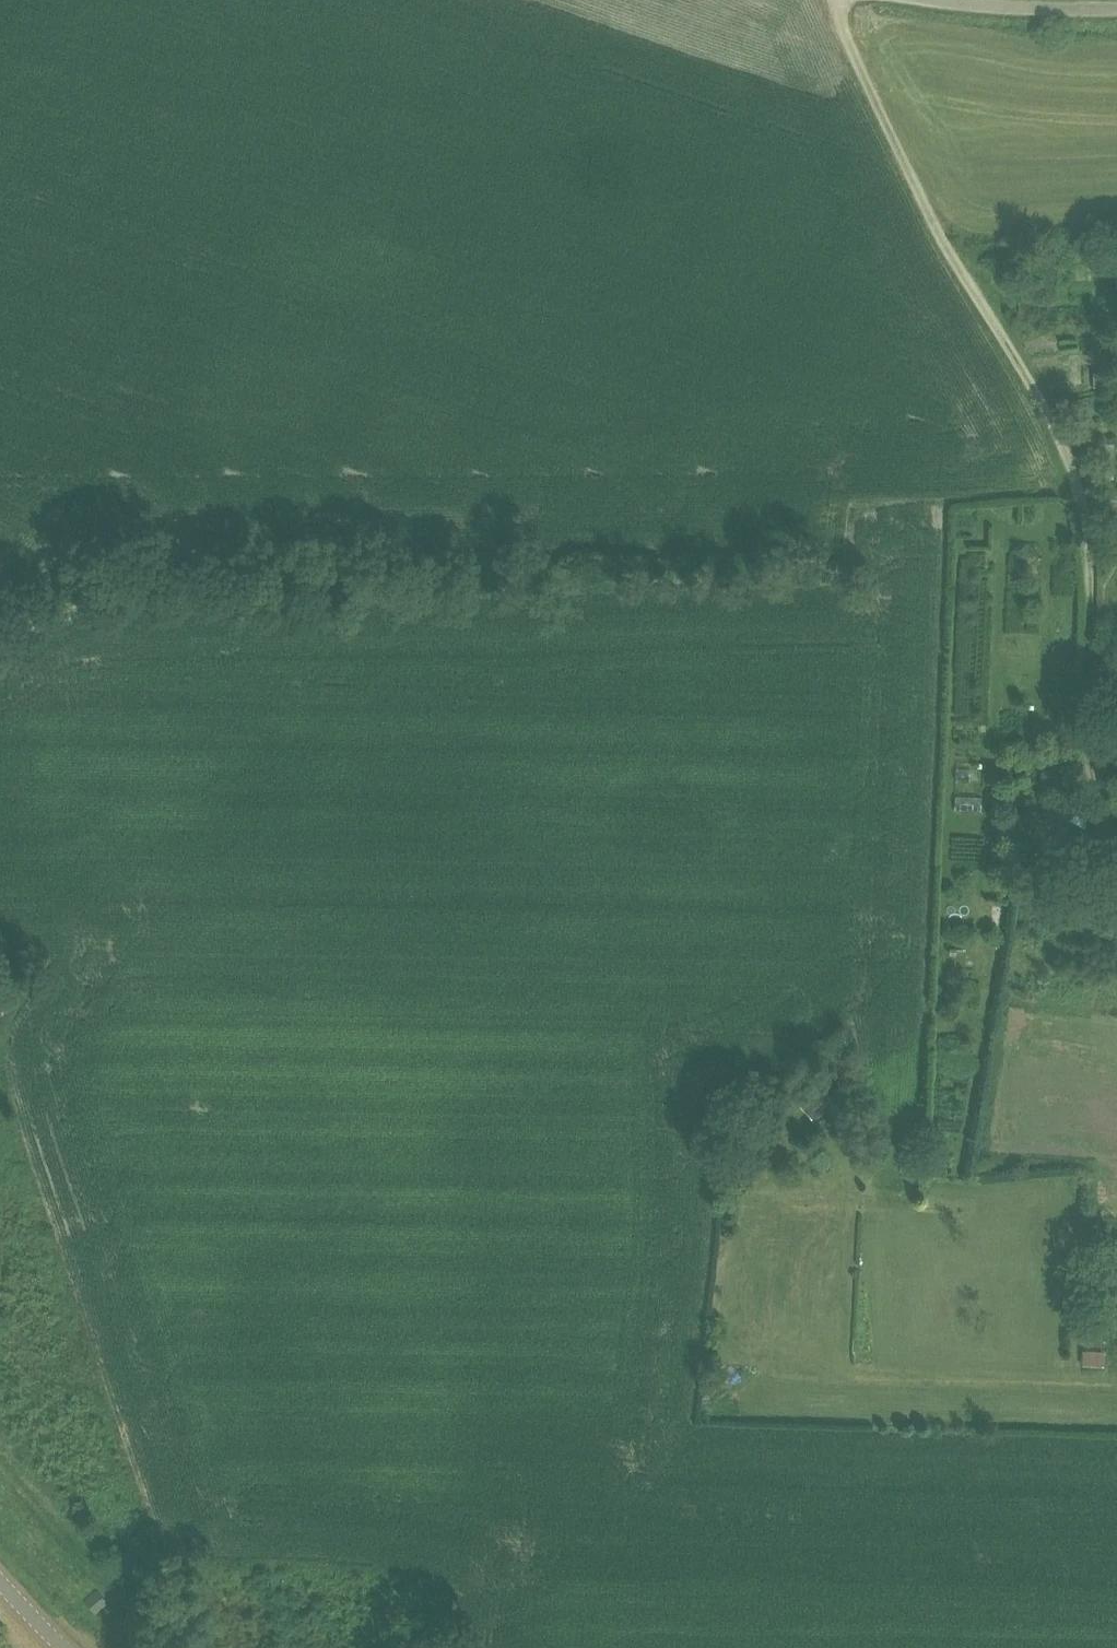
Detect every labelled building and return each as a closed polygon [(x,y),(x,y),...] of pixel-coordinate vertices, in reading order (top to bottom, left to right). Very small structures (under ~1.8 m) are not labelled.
[(981,797),(954,796),(954,809),(980,810),(981,797)] [(96,1590),(83,1602),(96,1615),(108,1604),(96,1590)]
